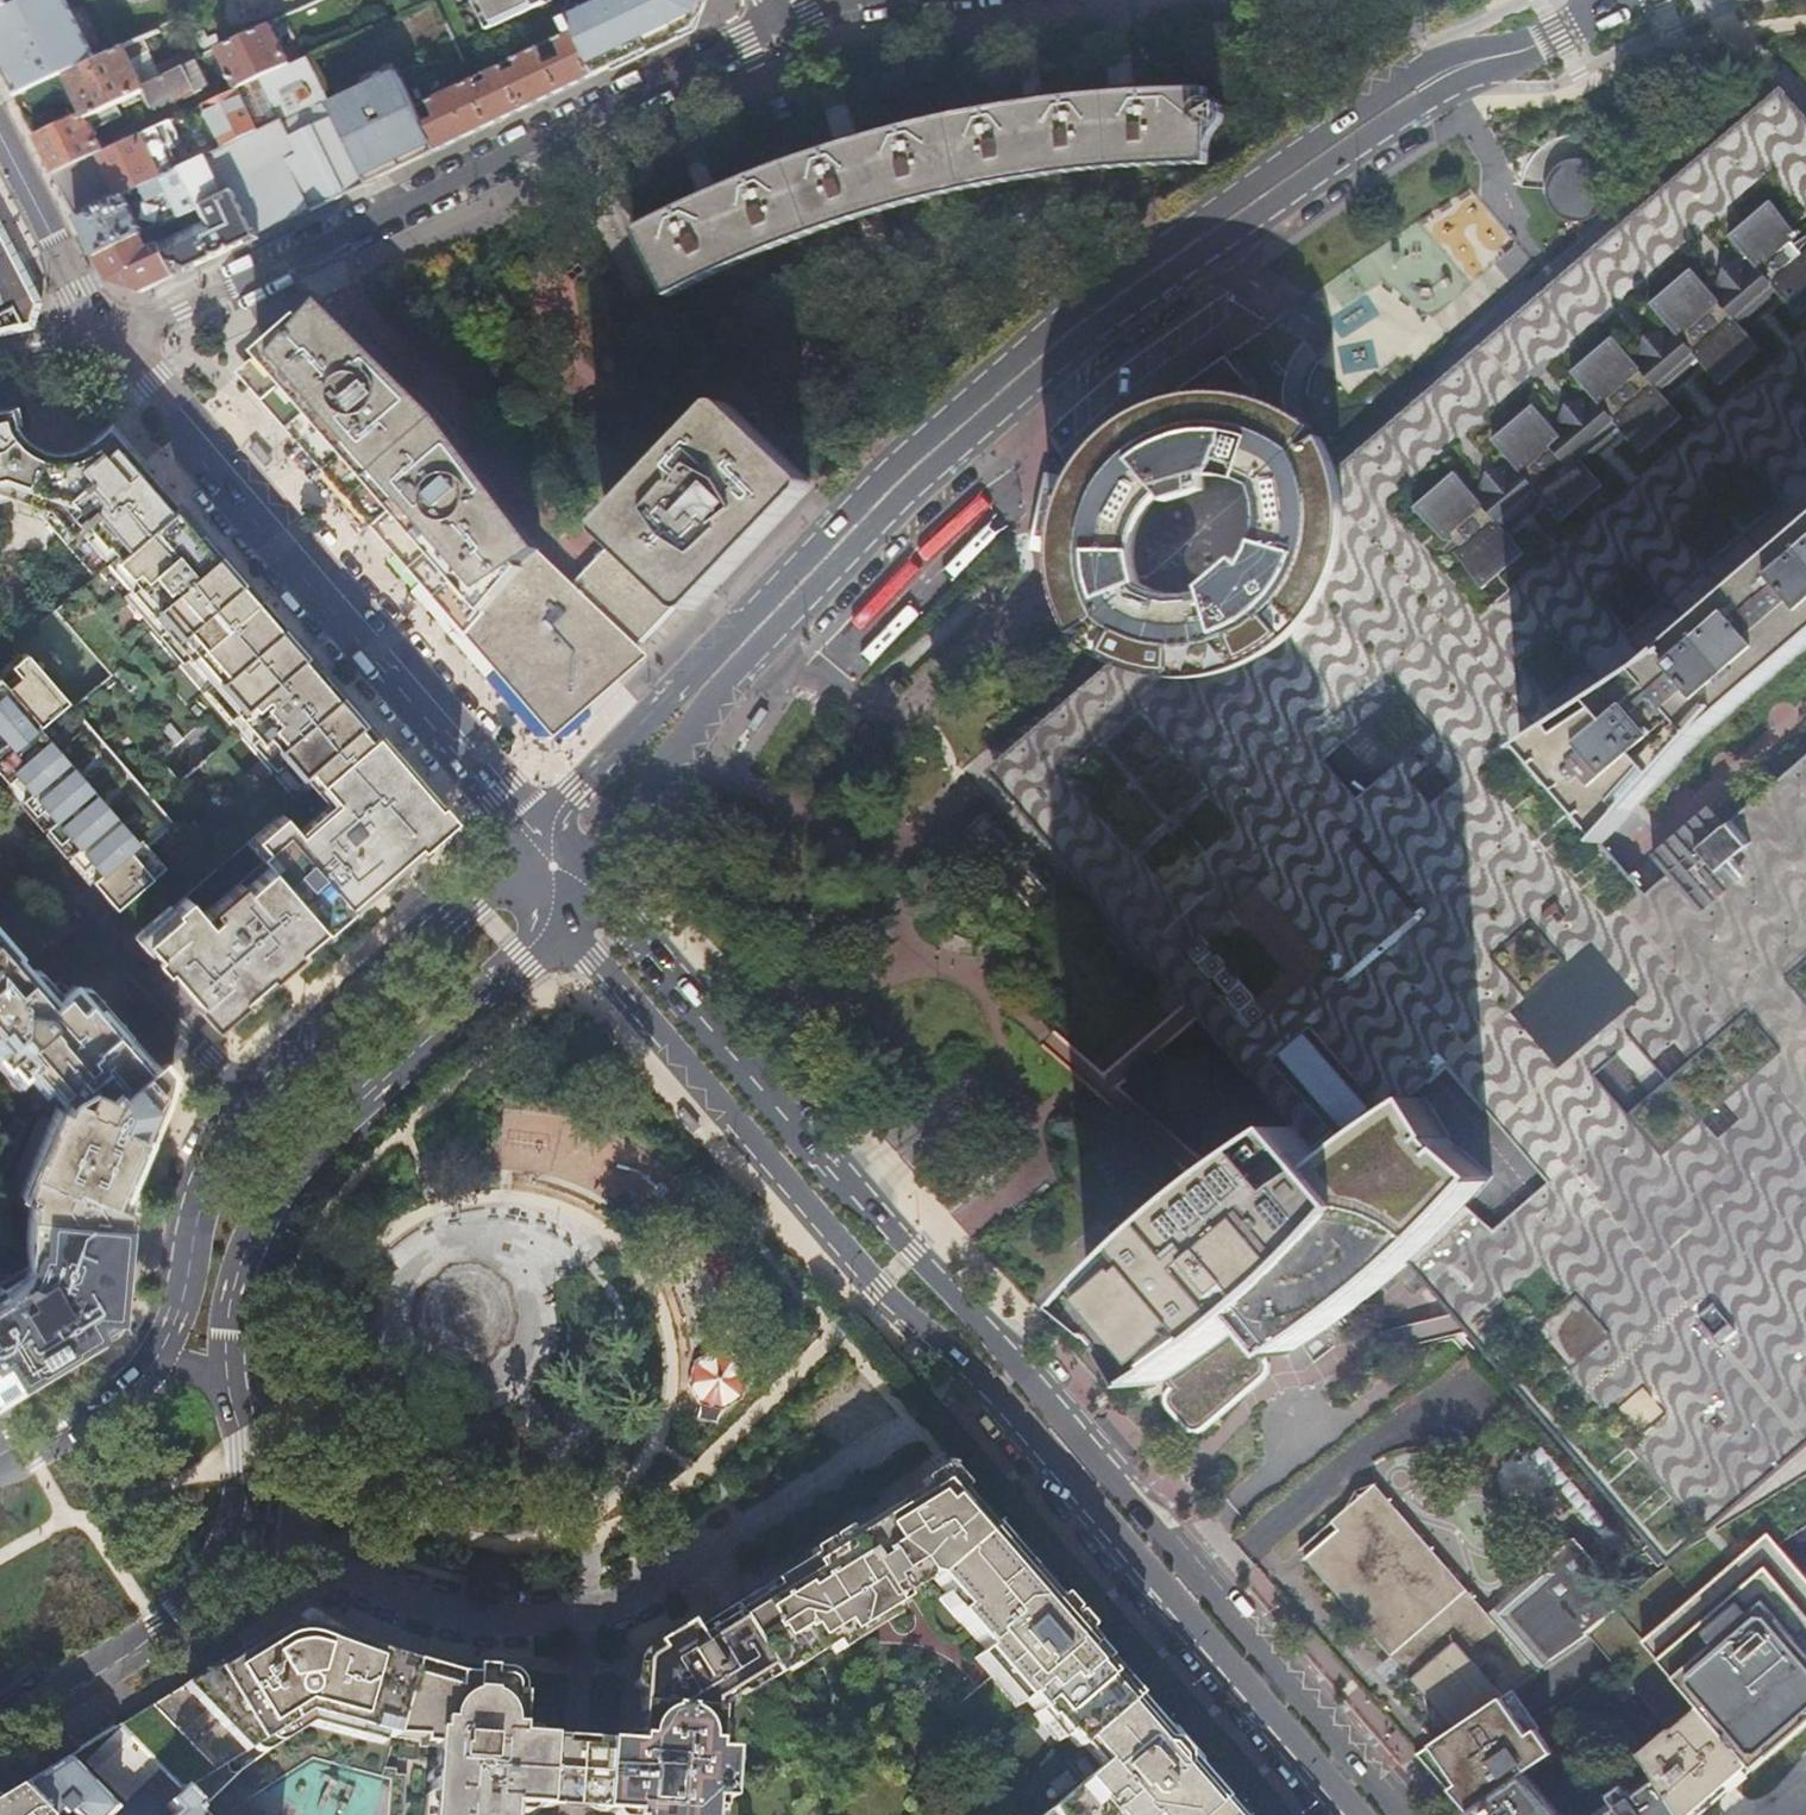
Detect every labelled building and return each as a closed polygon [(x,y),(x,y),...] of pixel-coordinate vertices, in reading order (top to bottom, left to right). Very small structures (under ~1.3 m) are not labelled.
[(65,0),(20,0),(11,4),(0,9),(0,68),(15,97),(65,74),(96,59),(65,0)] [(11,4),(9,0),(0,0),(0,9),(11,4)] [(488,28),(547,0),(475,0),(488,28)] [(568,17),(573,30),(595,74),(689,29),(689,28),(695,26),(705,0),(603,0),(568,17)] [(290,63),(272,24),(219,49),(237,87),(260,77),(290,63)] [(474,76),(427,98),(435,117),(425,122),(438,149),(595,74),(573,30),(556,38),(565,58),(547,66),(538,46),(513,58),(518,68),(504,74),(500,64),(484,71),(490,84),(479,89),(474,76)] [(157,63),(144,36),(96,59),(65,74),(84,111),(87,117),(99,111),(110,105),(143,90),(145,89),(143,85),(184,66),(189,63),(198,59),(201,57),(196,46),(157,63)] [(160,225),(139,235),(145,246),(153,243),(169,277),(258,235),(256,231),(300,211),(301,214),(367,183),(332,109),(307,55),(290,63),(260,77),(265,87),(276,112),(280,120),(271,124),(258,130),(224,146),(179,167),(198,207),(178,216),(160,225)] [(204,71),(198,59),(189,63),(195,75),(204,71)] [(193,84),(184,66),(143,85),(145,89),(143,90),(150,105),(193,84)] [(332,109),(367,183),(438,149),(425,122),(402,76),(387,84),(385,78),(346,96),(349,102),(332,109)] [(260,77),(237,87),(203,103),(224,146),(258,130),(242,97),(265,87),(260,77)] [(1114,660),(970,776),(1179,1016),(1283,1133),(1317,1173),(1322,1170),(1343,1153),(1364,1138),(1373,1131),(1382,1124),(1392,1117),(1402,1111),(1412,1104),(1440,1149),(1481,1184),(1445,1221),(1404,1261),(1395,1272),(1440,1328),(1463,1356),(1653,1577),(1699,1542),(1805,1476),(1805,1116),(1755,1056),(1610,887),(1589,861),(1610,842),(1528,747),(1651,667),(1805,533),(1805,116),(1780,85),(1341,464),(1343,498),(1342,530),(1337,562),(1319,603),(1291,635),(1256,660),(1206,674),(1170,676),(1138,669),(1114,660)] [(637,229),(669,294),(685,287),(703,278),(722,269),(740,261),(759,253),(778,245),(798,238),(817,231),(836,224),(859,217),(879,211),(899,205),(919,200),(955,191),(981,185),(1021,177),(1070,170),(1135,163),(1212,162),(1214,90),(1172,90),(1125,92),(1082,97),(1035,102),(996,108),(960,114),(942,118),(924,122),(906,126),(888,131),(870,136),(852,141),(834,147),(812,154),(789,162),(767,171),(745,179),(723,189),(701,198),(680,208),(658,218),(637,229)] [(110,105),(99,111),(102,117),(113,111),(110,105)] [(87,117),(84,111),(35,134),(55,173),(104,150),(87,117)] [(280,120),(276,112),(268,116),(271,124),(280,120)] [(104,150),(55,173),(65,192),(74,208),(117,187),(120,195),(160,176),(162,175),(151,151),(169,142),(160,124),(104,150)] [(1564,207),(1571,214),(1581,215),(1590,213),(1597,209),(1602,202),(1606,193),(1606,185),(1603,176),(1598,169),(1589,163),(1581,161),(1573,162),(1563,166),(1557,173),(1553,181),(1552,191),(1554,198),(1564,207)] [(179,167),(162,175),(160,176),(178,216),(198,207),(179,167)] [(117,187),(74,208),(77,215),(120,195),(117,187)] [(124,196),(78,217),(88,236),(98,255),(139,235),(160,225),(150,202),(131,211),(124,196)] [(0,220),(0,335),(4,334),(39,326),(43,316),(46,308),(0,220)] [(145,246),(139,235),(98,255),(111,280),(141,290),(169,277),(153,243),(145,246)] [(642,640),(680,601),(618,540),(575,585),(542,551),(544,549),(444,414),(324,298),(260,351),(261,352),(249,363),(558,715),(642,640)] [(1208,395),(1247,396),(1253,381),(1224,349),(1149,400),(1151,406),(1172,398),(1208,395)] [(1295,411),(1273,402),(1247,396),(1208,395),(1172,398),(1151,406),(1125,420),(1101,439),(1081,462),(1073,473),(1063,494),(1057,517),(1055,545),(1058,576),(1067,606),(1079,631),(1095,622),(1099,626),(1087,641),(1102,653),(1107,656),(1114,660),(1138,669),(1170,676),(1206,674),(1256,660),(1291,635),(1319,603),(1337,562),(1342,530),(1343,498),(1341,464),(1337,457),(1331,445),(1324,434),(1308,443),(1305,440),(1315,424),(1295,411)] [(618,540),(680,601),(689,610),(690,611),(692,611),(693,611),(694,611),(695,611),(696,611),(697,610),(814,487),(815,486),(815,485),(815,484),(815,483),(815,482),(814,481),(813,480),(731,401),(730,401),(729,400),(728,400),(727,400),(726,400),(725,401),(724,402),(608,522),(607,523),(607,524),(606,525),(606,526),(606,527),(606,528),(607,529),(607,530),(608,531),(618,540)] [(27,440),(22,435),(17,430),(13,423),(8,404),(0,406),(0,491),(9,494),(27,440)] [(56,450),(37,504),(52,509),(47,522),(56,532),(94,573),(172,504),(105,423),(93,438),(80,448),(71,450),(63,450),(56,450)] [(33,443),(27,440),(9,494),(28,500),(37,504),(56,450),(47,449),(39,446),(33,443)] [(242,841),(260,861),(316,920),(327,910),(340,898),(344,902),(446,812),(172,504),(94,573),(306,812),(289,827),(276,812),(242,841)] [(1651,667),(1528,747),(1610,842),(1712,730),(1805,649),(1805,533),(1651,667)] [(163,864),(118,903),(142,930),(187,890),(205,910),(260,861),(242,841),(276,812),(289,827),(306,812),(94,573),(53,609),(110,673),(72,706),(172,819),(145,843),(163,864)] [(1712,730),(1610,842),(1589,861),(1610,887),(1755,1056),(1805,1116),(1805,649),(1712,730)] [(72,706),(25,652),(0,674),(0,734),(5,739),(0,743),(0,775),(115,906),(118,903),(163,864),(145,843),(172,819),(72,706)] [(316,920),(260,861),(205,910),(187,890),(142,930),(138,933),(212,1017),(318,922),(316,920)] [(126,1187),(141,1135),(157,1104),(171,1081),(161,1069),(96,995),(88,1002),(72,984),(67,988),(58,979),(44,990),(14,956),(17,953),(0,934),(0,1057),(18,1077),(32,1065),(46,1081),(49,1077),(68,1098),(66,1102),(63,1100),(54,1118),(20,1189),(18,1193),(27,1197),(25,1211),(35,1212),(122,1219),(123,1208),(126,1187)] [(0,1124),(0,1192),(2,1193),(8,1183),(42,1112),(13,1098),(0,1124)] [(1317,1173),(1283,1133),(1273,1140),(1262,1148),(1205,1189),(1175,1213),(1146,1238),(1111,1272),(1090,1294),(1074,1313),(1115,1346),(1142,1392),(1150,1387),(1153,1385),(1164,1378),(1174,1370),(1185,1363),(1194,1356),(1210,1344),(1237,1322),(1264,1355),(1271,1363),(1291,1351),(1341,1315),(1371,1291),(1395,1272),(1404,1261),(1445,1221),(1481,1184),(1440,1149),(1412,1104),(1402,1111),(1392,1117),(1382,1124),(1373,1131),(1364,1138),(1343,1153),(1322,1170),(1317,1173)] [(8,1183),(20,1189),(54,1118),(42,1112),(8,1183)] [(122,1219),(35,1212),(34,1228),(24,1241),(32,1247),(22,1275),(9,1282),(0,1278),(0,1387),(117,1316),(120,1275),(122,1219)] [(0,1274),(0,1278),(9,1282),(22,1275),(0,1274)] [(1153,1385),(1150,1387),(1156,1394),(1153,1397),(1149,1404),(1149,1410),(1150,1412),(1172,1437),(1179,1440),(1185,1439),(1190,1436),(1255,1376),(1255,1369),(1253,1364),(1264,1355),(1237,1322),(1210,1344),(1194,1356),(1185,1363),(1174,1370),(1164,1378),(1153,1385)] [(704,1345),(688,1359),(683,1380),(691,1400),(710,1411),(732,1409),(748,1395),(753,1374),(744,1354),(726,1343),(704,1345)] [(1422,1448),(1421,1467),(1440,1469),(1442,1450),(1422,1448)] [(1134,1697),(958,1490),(955,1492),(942,1477),(729,1608),(768,1670),(802,1648),(807,1655),(900,1597),(897,1594),(926,1576),(933,1579),(960,1612),(954,1617),(984,1652),(980,1656),(1022,1704),(1025,1701),(1045,1724),(1047,1722),(1062,1739),(1065,1737),(1075,1749),(1085,1740),(1134,1697)] [(1385,1680),(1439,1738),(1505,1694),(1535,1673),(1539,1671),(1537,1668),(1594,1626),(1630,1596),(1574,1530),(1546,1555),(1537,1545),(1523,1556),(1533,1567),(1487,1608),(1374,1479),(1354,1485),(1346,1503),(1331,1516),(1337,1524),(1305,1553),(1403,1664),(1385,1680)] [(1769,1527),(1780,1540),(1805,1524),(1805,1504),(1769,1527)] [(1643,1688),(1658,1713),(1686,1690),(1750,1764),(1754,1768),(1805,1724),(1805,1569),(1780,1540),(1769,1527),(1680,1582),(1676,1577),(1604,1626),(1634,1673),(1620,1682),(1629,1696),(1643,1688)] [(416,1664),(416,1665),(416,1666),(412,1679),(395,1737),(421,1740),(421,1746),(437,1747),(435,1776),(430,1776),(428,1801),(433,1801),(432,1814),(510,1814),(511,1805),(630,1813),(630,1814),(709,1814),(709,1808),(719,1809),(723,1743),(714,1742),(717,1704),(740,1688),(742,1692),(770,1673),(768,1670),(729,1608),(640,1663),(635,1740),(516,1737),(519,1690),(519,1689),(519,1688),(519,1687),(519,1686),(519,1685),(518,1684),(518,1683),(518,1682),(517,1681),(517,1680),(516,1679),(516,1678),(515,1678),(514,1677),(513,1676),(512,1676),(511,1675),(511,1674),(510,1674),(509,1674),(508,1673),(507,1673),(505,1673),(445,1669),(416,1664)] [(155,1704),(121,1725),(183,1789),(309,1710),(395,1737),(412,1679),(416,1666),(416,1665),(416,1664),(408,1663),(366,1647),(314,1616),(299,1615),(155,1704)] [(928,1701),(936,1694),(916,1669),(891,1690),(899,1699),(913,1685),(928,1701)] [(1635,1750),(1650,1772),(1677,1814),(1692,1814),(1750,1764),(1686,1690),(1658,1713),(1669,1729),(1635,1750)] [(1510,1701),(1505,1694),(1439,1738),(1444,1746),(1465,1780),(1453,1790),(1471,1812),(1525,1774),(1553,1754),(1539,1731),(1531,1736),(1510,1701)] [(1134,1697),(1085,1740),(1104,1762),(1047,1811),(1050,1814),(1235,1814),(1134,1697)] [(197,1813),(194,1810),(199,1805),(183,1789),(121,1725),(19,1786),(48,1814),(53,1814),(57,1811),(61,1814),(64,1814),(67,1813),(69,1814),(110,1814),(144,1784),(173,1814),(195,1814),(197,1813)] [(1650,1772),(1626,1789),(1621,1782),(1606,1793),(1611,1800),(1591,1814),(1677,1814),(1650,1772)] [(1525,1774),(1471,1812),(1473,1814),(1558,1814),(1525,1774)] [(19,1786),(0,1798),(0,1814),(48,1814),(19,1786)]
